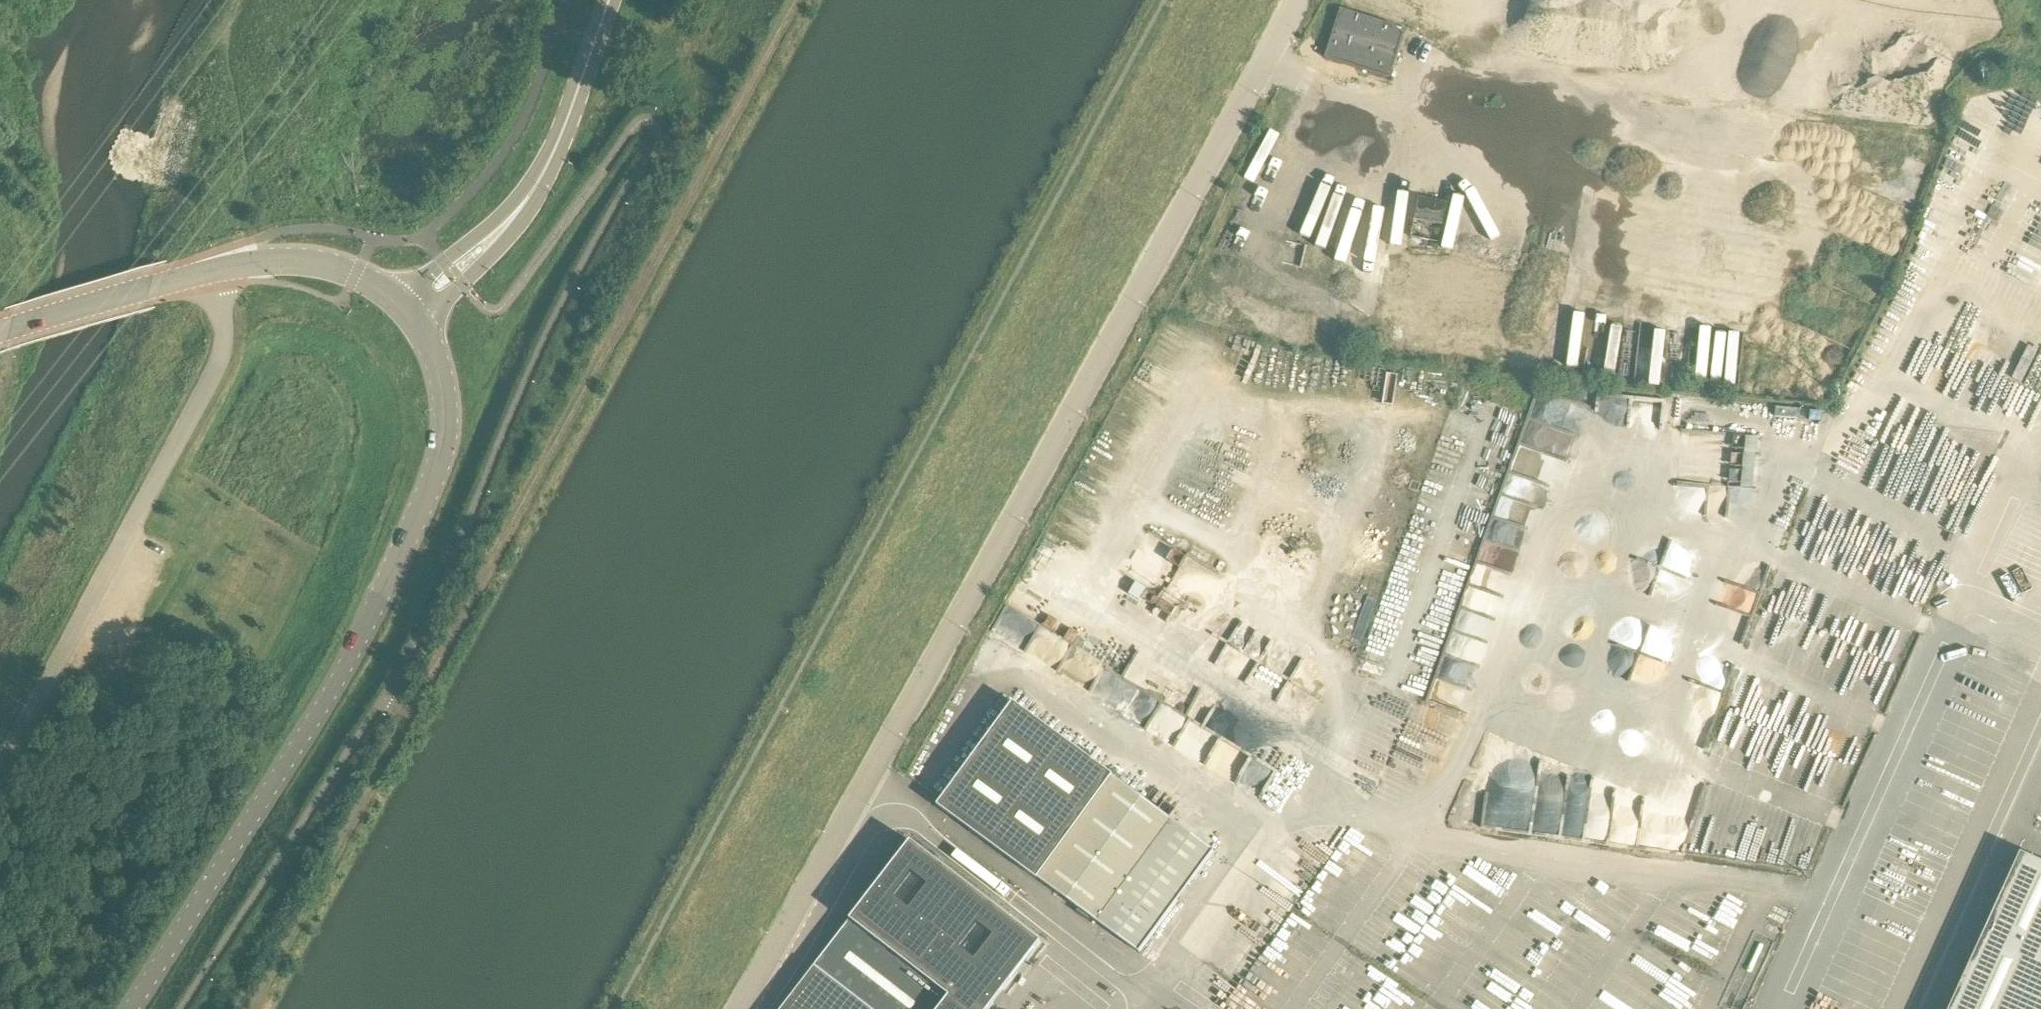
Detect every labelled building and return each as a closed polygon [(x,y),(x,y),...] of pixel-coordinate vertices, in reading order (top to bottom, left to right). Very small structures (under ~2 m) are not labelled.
[(1395,29),(1396,26),(1341,9),(1325,58),(1390,79),(1405,32),(1395,29)] [(1992,154),(1951,140),(1925,213),(1956,224),(1974,173),(1984,177),(1992,154)] [(1419,197),(1415,218),(1444,224),(1448,203),(1419,197)] [(1092,918),(1098,923),(1140,953),(1215,851),(1113,776),(1114,776),(1014,702),(938,806),(1037,879),(1038,878),(1080,909),(1077,912),(1090,922),(1092,918)] [(1042,942),(912,842),(783,1008),(990,1008),(1042,942)] [(2020,854),(1950,1008),(2040,1008),(2040,863),(2020,854)]
